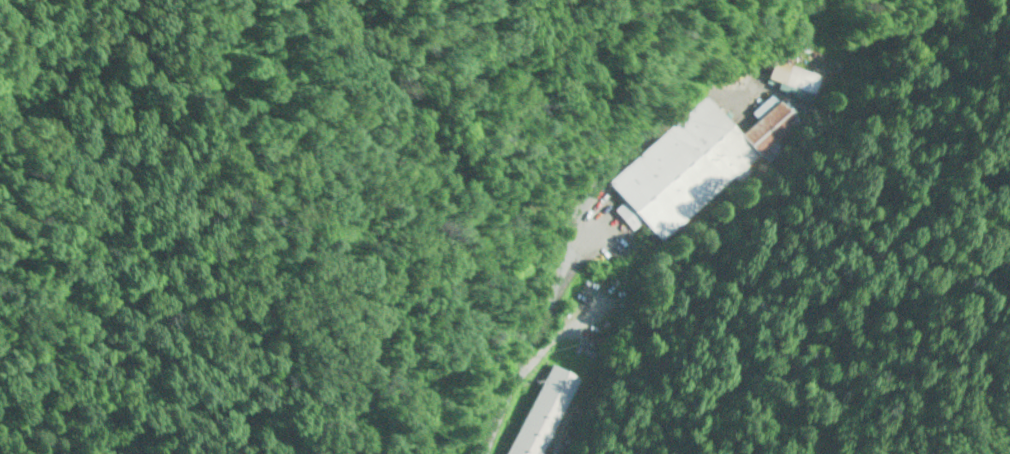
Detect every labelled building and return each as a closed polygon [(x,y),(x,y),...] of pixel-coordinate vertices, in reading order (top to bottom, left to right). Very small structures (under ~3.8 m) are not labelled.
[(768,80),(809,98),(817,78),(776,61),(768,80)] [(794,124),(771,97),(750,114),(756,122),(739,136),(706,98),(607,183),(656,241),(794,124)] [(547,366),(511,453),(546,453),(577,378),(547,366)]
